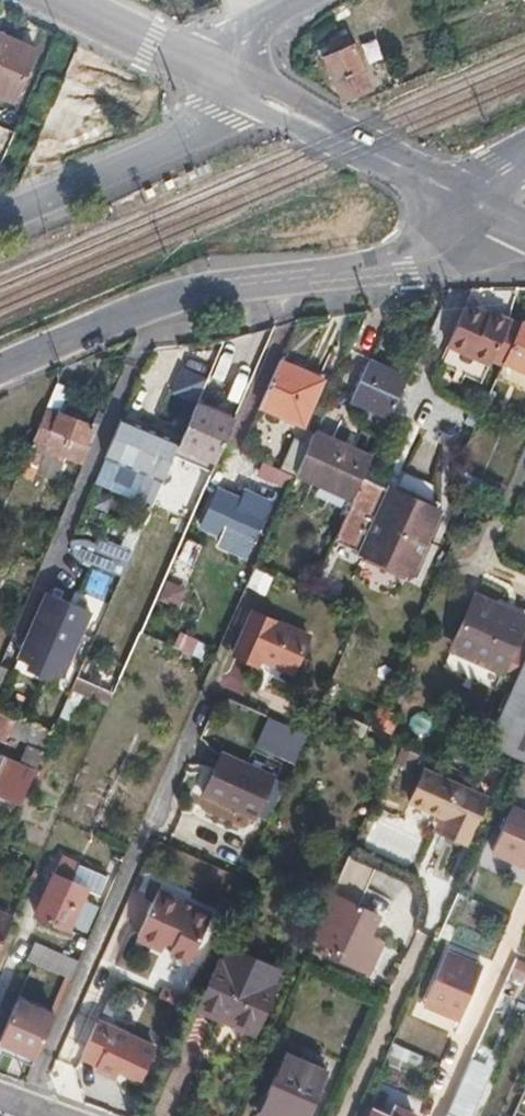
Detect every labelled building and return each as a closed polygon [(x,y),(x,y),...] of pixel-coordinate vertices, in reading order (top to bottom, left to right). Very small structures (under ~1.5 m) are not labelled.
[(338,33),(325,39),(332,55),(326,58),(345,97),(348,96),(362,90),(370,87),(352,47),(346,49),(338,33)] [(14,99),(36,49),(0,34),(0,93),(14,99)] [(96,62),(76,52),(65,79),(69,81),(61,102),(55,100),(44,126),(65,134),(87,82),(96,62)] [(110,68),(96,62),(87,82),(102,88),(110,68)] [(456,319),(439,357),(482,376),(484,371),(502,330),(482,321),(478,329),(456,319)] [(524,371),(524,324),(523,323),(517,337),(505,362),(524,371)] [(484,371),(498,378),(505,362),(517,337),(502,330),(484,371)] [(324,383),(280,363),(260,408),(304,427),(324,383)] [(408,381),(369,363),(352,401),(390,419),(408,381)] [(176,397),(196,406),(203,390),(183,381),(176,397)] [(71,394),(56,388),(19,477),(31,482),(35,472),(56,481),(66,457),(84,465),(96,436),(91,434),(92,429),(62,416),(71,394)] [(233,423),(196,406),(179,445),(179,447),(199,456),(195,465),(212,473),(233,423)] [(179,447),(179,445),(123,420),(106,459),(150,479),(141,500),(153,505),(156,498),(162,484),(163,482),(179,447)] [(372,460),(315,433),(308,449),(296,475),(353,501),(363,481),(372,460)] [(280,472),(294,479),(296,475),(308,449),(294,443),(280,472)] [(265,465),(259,477),(289,491),(294,479),(280,472),(265,465)] [(353,501),(343,524),(366,534),(373,518),(379,520),(389,497),(391,494),(363,481),(353,501)] [(217,490),(201,527),(249,548),(266,513),(217,490)] [(396,500),(379,540),(367,567),(416,588),(445,522),(396,500)] [(74,534),(65,553),(121,578),(130,558),(74,534)] [(165,577),(156,599),(178,607),(186,586),(165,577)] [(91,612),(48,593),(34,624),(41,628),(36,639),(29,636),(19,659),(62,678),(91,612)] [(454,644),(475,654),(473,660),(502,673),(524,624),(524,620),(496,606),(495,609),(474,599),(454,644)] [(254,613),(235,655),(259,665),(262,659),(293,673),(309,638),(254,613)] [(179,637),(174,648),(193,656),(198,645),(179,637)] [(490,742),(524,759),(524,664),(490,742)] [(0,714),(0,732),(45,751),(52,736),(0,714)] [(294,762),(307,731),(267,714),(253,745),(294,762)] [(43,755),(28,748),(20,765),(0,756),(0,793),(22,803),(43,755)] [(223,756),(205,795),(254,818),(272,779),(223,756)] [(506,789),(524,796),(524,794),(524,763),(519,761),(506,789)] [(480,848),(500,802),(440,776),(426,808),(462,823),(455,838),(480,848)] [(523,861),(524,862),(524,812),(513,807),(494,849),(512,856),(513,853),(524,858),(523,861)] [(424,835),(378,813),(364,843),(410,865),(424,835)] [(54,874),(37,914),(77,933),(95,894),(54,874)] [(160,889),(139,935),(164,947),(167,940),(175,943),(172,950),(170,955),(190,964),(212,914),(160,889)] [(332,894),(312,939),(336,950),(332,959),(364,973),(376,946),(368,941),(380,916),(332,894)] [(15,918),(0,912),(0,951),(15,918)] [(164,947),(139,935),(137,940),(162,951),(164,947)] [(167,940),(164,947),(172,950),(175,943),(167,940)] [(384,943),(370,971),(380,976),(394,948),(384,943)] [(34,963),(35,963),(70,979),(78,963),(42,947),(34,963)] [(484,965),(447,951),(425,1004),(462,1018),(484,965)] [(509,976),(521,982),(524,974),(524,963),(517,959),(509,976)] [(221,963),(200,1009),(219,1019),(210,1041),(223,1047),(220,1054),(241,1064),(276,989),(221,963)] [(169,1003),(182,1008),(188,995),(175,989),(169,1003)] [(18,1002),(0,1040),(36,1056),(53,1018),(18,1002)] [(95,1024),(81,1054),(98,1062),(96,1068),(140,1087),(156,1051),(95,1024)] [(258,1112),(261,1114),(287,1056),(284,1055),(258,1112)] [(261,1114),(266,1115),(307,1115),(327,1073),(287,1056),(261,1114)] [(446,1115),(465,1115),(481,1078),(467,1071),(455,1097),(446,1115)] [(366,1105),(361,1115),(388,1115),(366,1105)] [(415,1115),(396,1107),(392,1115),(415,1115)]
